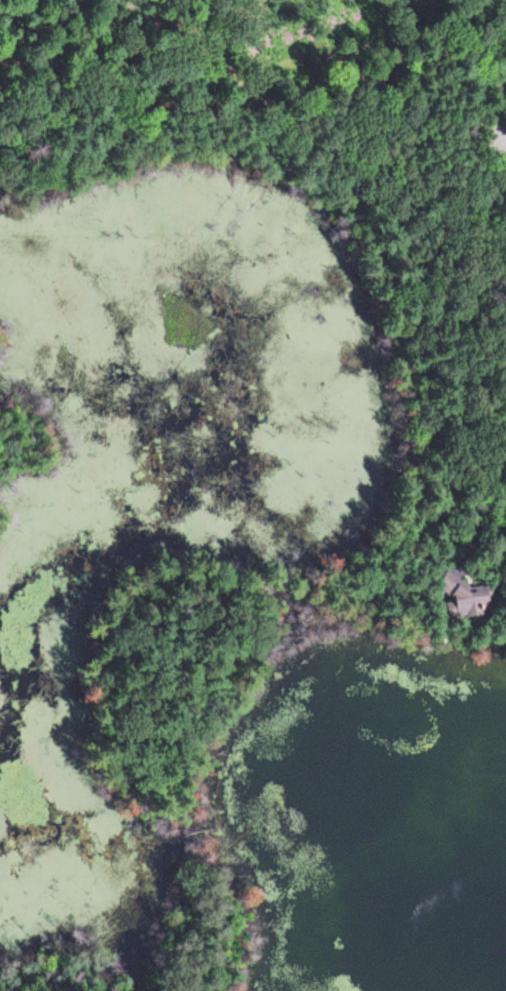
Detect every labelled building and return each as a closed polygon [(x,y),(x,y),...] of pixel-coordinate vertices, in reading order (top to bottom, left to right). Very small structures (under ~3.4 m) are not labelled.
[(444,616),(469,616),(469,592),(444,592),(444,616)]
